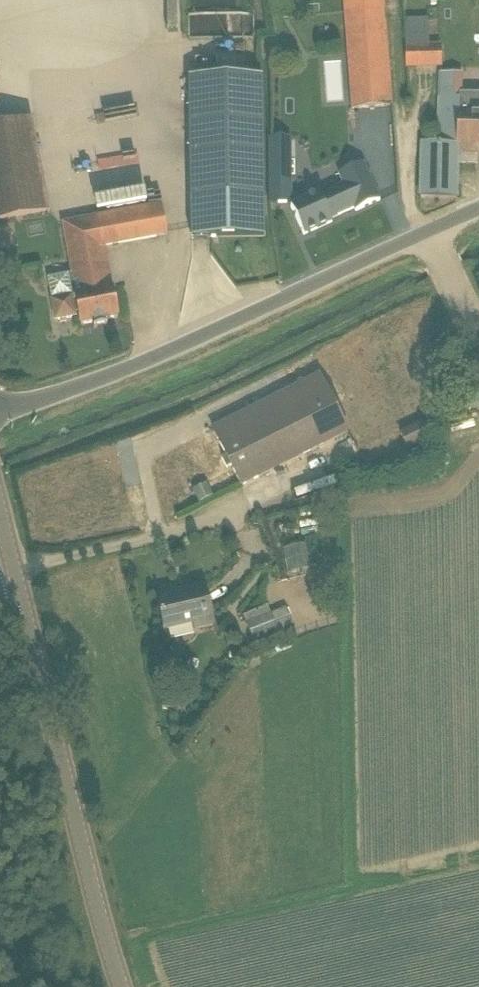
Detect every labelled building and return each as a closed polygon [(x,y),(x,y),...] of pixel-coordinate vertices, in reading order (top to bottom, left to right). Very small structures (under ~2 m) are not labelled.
[(351,93),(390,90),(383,0),(344,0),(344,6),(351,93)] [(443,42),(429,42),(430,16),(406,16),(405,66),(442,67),(443,42)] [(265,236),(262,77),(189,78),(192,237),(265,236)] [(459,112),(459,98),(440,97),(438,142),(438,144),(458,145),(478,146),(478,112),(459,112)] [(49,213),(32,119),(0,125),(0,222),(49,213)] [(297,138),(269,138),(270,194),(297,194),(297,178),(297,138)] [(457,199),(458,145),(438,144),(438,142),(422,142),(421,197),(457,199)] [(336,175),(341,186),(320,195),(319,194),(291,206),(304,234),(332,222),(331,218),(355,208),(356,211),(380,200),(363,162),(336,175)] [(63,223),(73,273),(48,278),(52,300),(55,317),(59,319),(72,317),(75,313),(79,312),(81,324),(118,317),(113,288),(112,289),(104,245),(167,234),(161,204),(63,223)] [(320,375),(255,408),(213,429),(226,455),(223,457),(227,466),(231,464),(242,486),(348,432),(320,375)] [(283,549),(289,571),(313,564),(306,542),(283,549)] [(215,628),(213,619),(205,586),(157,597),(165,631),(192,624),(194,633),(215,628)] [(286,608),(247,625),(254,642),(294,625),(286,608)]
